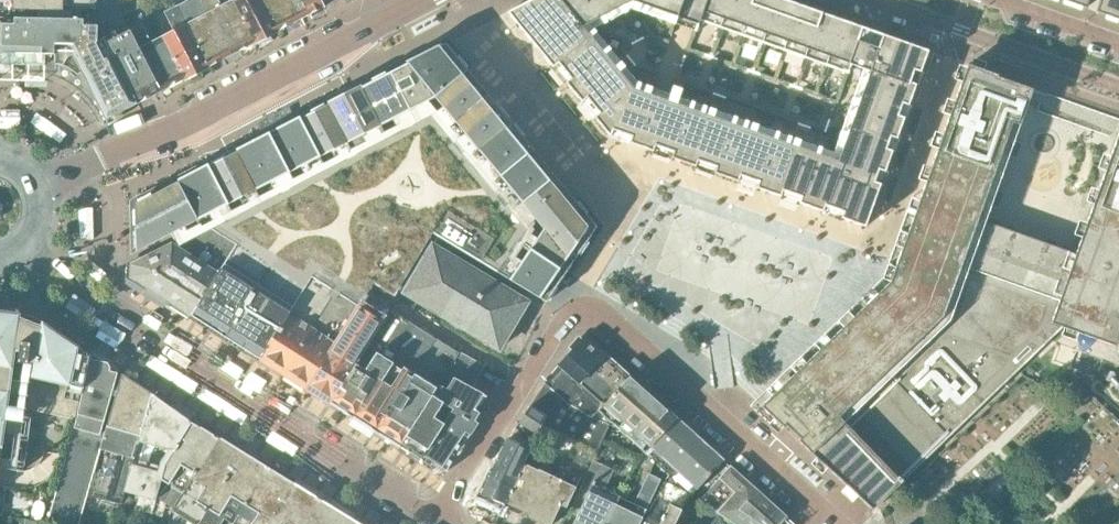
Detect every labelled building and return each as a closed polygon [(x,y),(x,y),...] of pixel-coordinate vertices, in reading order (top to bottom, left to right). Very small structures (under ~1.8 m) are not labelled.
[(70,19),(94,20),(119,7),(118,6),(131,0),(0,0),(0,17),(70,19)] [(137,203),(138,250),(198,220),(210,225),(318,170),(349,231),(367,268),(349,298),(343,308),(354,314),(366,294),(373,283),(394,295),(433,231),(548,300),(567,270),(710,356),(844,481),(846,480),(873,508),(1047,339),(1118,364),(1118,119),(935,53),(789,0),(530,0),(510,11),(516,19),(470,43),(465,34),(434,50),(137,203)] [(177,6),(186,24),(208,67),(232,55),(204,0),(189,0),(177,6)] [(232,55),(256,42),(233,0),(204,0),(232,55)] [(256,42),(279,30),(263,0),(233,0),(256,42)] [(279,30),(302,18),(293,0),(263,0),(279,30)] [(302,18),(323,6),(322,3),(324,2),(323,0),(293,0),(302,18)] [(1097,11),(1118,19),(1118,0),(1100,0),(1097,11)] [(186,24),(177,6),(165,13),(174,30),(163,36),(185,79),(208,67),(186,24)] [(94,20),(137,100),(139,98),(141,102),(162,91),(131,30),(119,7),(94,20)] [(23,75),(29,75),(34,75),(40,76),(46,78),(51,79),(57,81),(64,85),(69,88),(74,91),(78,94),(82,98),(86,103),(90,107),(94,112),(97,117),(101,125),(105,122),(105,121),(125,111),(124,110),(139,103),(137,100),(94,20),(70,19),(0,17),(0,64),(25,65),(25,69),(23,69),(23,75)] [(143,24),(131,30),(162,91),(185,79),(163,36),(152,42),(143,24)] [(0,96),(0,120),(10,129),(25,113),(3,93),(0,96)] [(318,170),(210,225),(237,242),(272,265),(307,288),(314,276),(336,290),(349,298),(367,268),(349,231),(318,170)] [(210,225),(198,231),(218,244),(205,264),(196,259),(168,303),(190,317),(218,273),(237,242),(210,225)] [(127,277),(168,303),(196,259),(205,264),(218,244),(198,231),(142,259),(141,255),(129,261),(127,277)] [(190,317),(225,339),(272,265),(237,242),(218,273),(190,317)] [(434,245),(405,292),(500,348),(527,301),(434,245)] [(260,361),(307,288),(272,265),(225,339),(260,361)] [(285,372),(336,290),(314,276),(307,288),(260,361),(282,376),(285,372)] [(352,317),(354,314),(343,308),(349,298),(336,290),(285,372),(308,387),(346,328),(350,321),(352,317)] [(308,387),(332,402),(361,357),(382,323),(390,309),(366,294),(354,314),(352,317),(350,321),(346,328),(308,387)] [(383,380),(394,362),(417,326),(390,309),(382,323),(361,357),(332,402),(354,416),(379,378),(383,380)] [(92,354),(35,315),(0,310),(0,469),(0,467),(17,469),(23,421),(25,407),(77,419),(80,411),(85,387),(84,387),(92,354)] [(603,405),(630,375),(587,335),(583,339),(580,336),(571,346),(574,349),(560,365),(561,366),(585,388),(603,405)] [(431,349),(415,373),(404,389),(399,395),(376,430),(401,445),(433,394),(460,351),(438,338),(431,349)] [(486,364),(462,350),(461,352),(460,351),(433,394),(456,408),(476,421),(476,419),(480,412),(476,410),(478,407),(484,411),(491,400),(485,396),(486,394),(473,387),(486,364)] [(77,419),(67,457),(47,523),(80,523),(89,493),(97,465),(93,464),(118,372),(117,372),(109,363),(96,356),(92,354),(84,387),(85,387),(80,411),(77,419)] [(405,368),(394,362),(383,380),(379,378),(354,416),(376,430),(399,395),(404,389),(415,373),(406,367),(405,368)] [(561,366),(546,381),(571,403),(593,416),(598,410),(603,405),(585,388),(561,366)] [(126,490),(154,394),(123,373),(108,426),(130,432),(123,454),(102,448),(97,465),(89,493),(122,503),(126,490)] [(646,453),(678,418),(630,375),(603,405),(598,410),(646,453)] [(546,381),(531,406),(546,416),(538,431),(556,440),(561,431),(598,450),(610,423),(593,416),(571,403),(546,381)] [(191,421),(154,394),(126,490),(140,494),(136,508),(152,512),(156,496),(162,478),(165,467),(192,422),(191,421)] [(456,408),(433,394),(401,445),(423,459),(456,408)] [(531,406),(516,428),(535,438),(538,431),(546,416),(531,406)] [(477,424),(476,421),(456,408),(423,459),(424,460),(424,464),(435,470),(439,469),(440,472),(448,471),(447,469),(456,455),(460,452),(464,445),(465,440),(471,431),(473,431),(477,424)] [(165,467),(162,478),(170,483),(161,498),(156,496),(152,512),(163,516),(167,502),(175,508),(221,433),(194,416),(191,421),(192,422),(165,467)] [(723,459),(678,418),(646,453),(668,474),(664,481),(689,492),(691,494),(723,459)] [(221,433),(175,508),(167,523),(196,523),(197,523),(199,523),(246,448),(221,433)] [(505,501),(523,464),(530,448),(510,438),(502,450),(497,462),(495,462),(490,471),(488,472),(476,495),(502,508),(505,501)] [(234,523),(271,463),(246,448),(199,523),(234,523)] [(619,496),(604,489),(618,460),(598,450),(580,489),(588,493),(573,523),(605,523),(619,496)] [(234,523),(268,523),(297,479),(271,463),(234,523)] [(523,464),(505,501),(508,502),(510,510),(519,514),(525,510),(527,511),(527,514),(547,523),(550,523),(561,503),(566,505),(575,487),(577,485),(581,476),(561,466),(556,478),(539,470),(538,471),(523,464)] [(716,512),(746,480),(731,466),(700,500),(716,512)] [(619,496),(605,523),(639,523),(660,479),(649,474),(635,504),(619,496)] [(323,495),(297,479),(268,523),(305,523),(323,495)] [(786,518),(747,480),(746,480),(716,512),(734,523),(780,523),(786,518)] [(305,523),(338,523),(347,510),(323,495),(305,523)] [(680,509),(669,504),(661,521),(649,516),(646,520),(644,523),(673,523),(680,509)] [(347,510),(338,523),(370,523),(347,510)] [(163,518),(153,514),(150,523),(161,523),(163,518)]
